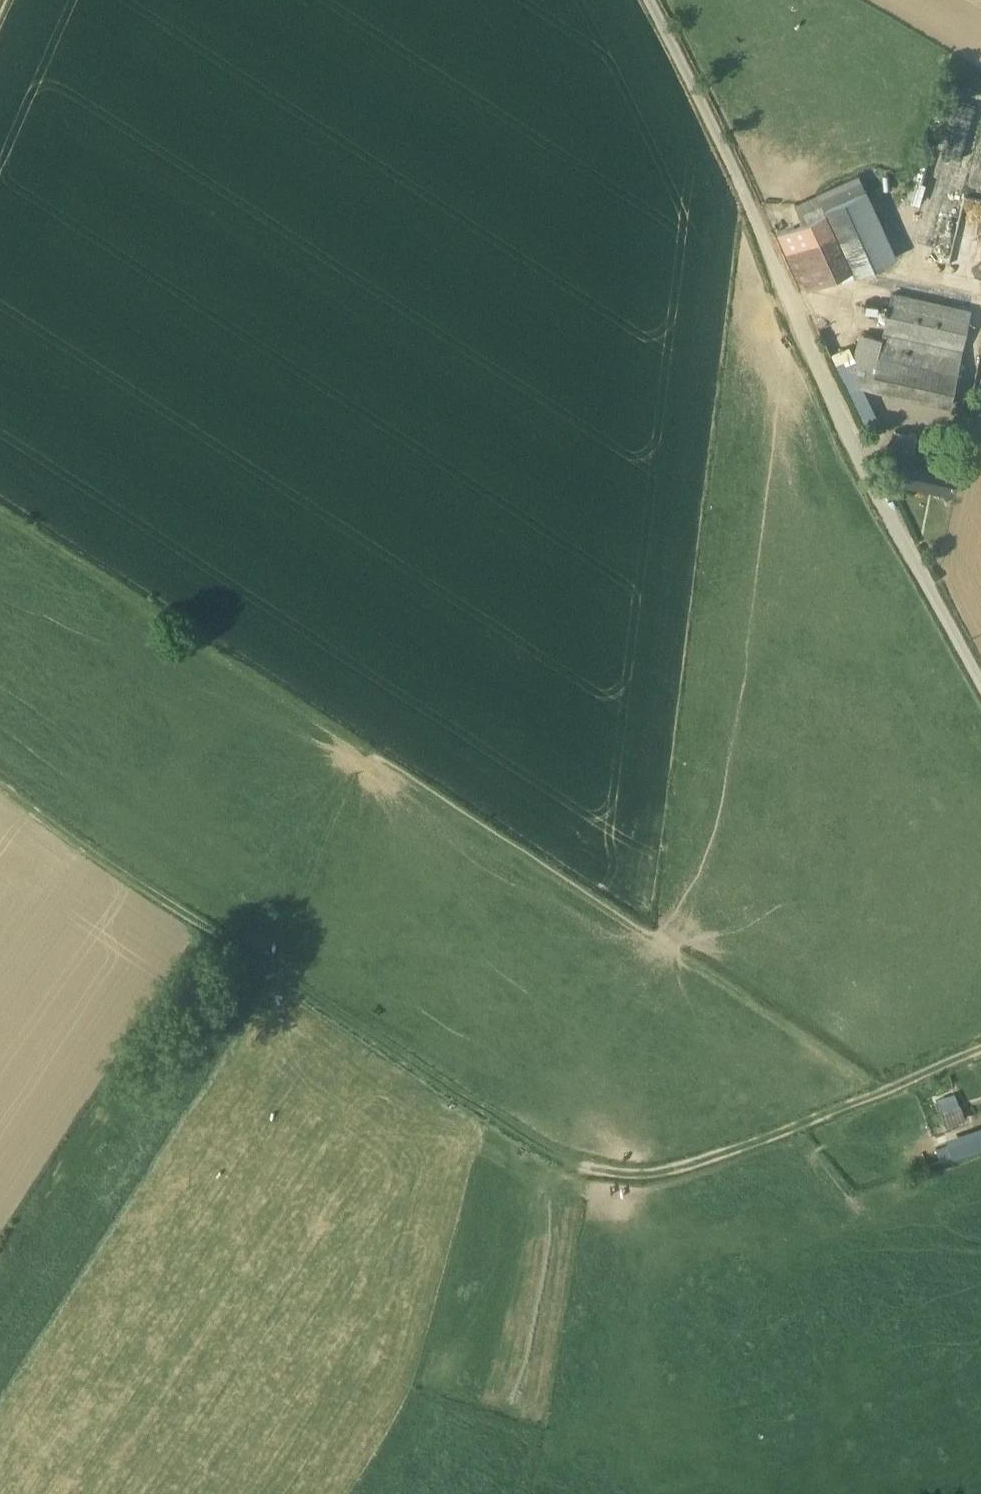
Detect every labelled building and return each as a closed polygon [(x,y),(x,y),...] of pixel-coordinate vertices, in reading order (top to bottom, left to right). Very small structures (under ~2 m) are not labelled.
[(844,268),(894,247),(864,177),(862,178),(856,164),(814,182),(815,184),(823,203),(801,213),(776,224),(801,281),(842,263),(844,268)] [(823,203),(815,184),(793,195),(801,213),(823,203)] [(858,375),(950,396),(969,299),(890,281),(879,328),(859,323),(853,353),(850,347),(852,346),(847,335),(829,343),(865,419),(876,414),(858,375)] [(877,438),(888,470),(947,482),(952,452),(912,444),(915,424),(893,420),(890,440),(877,438)]
